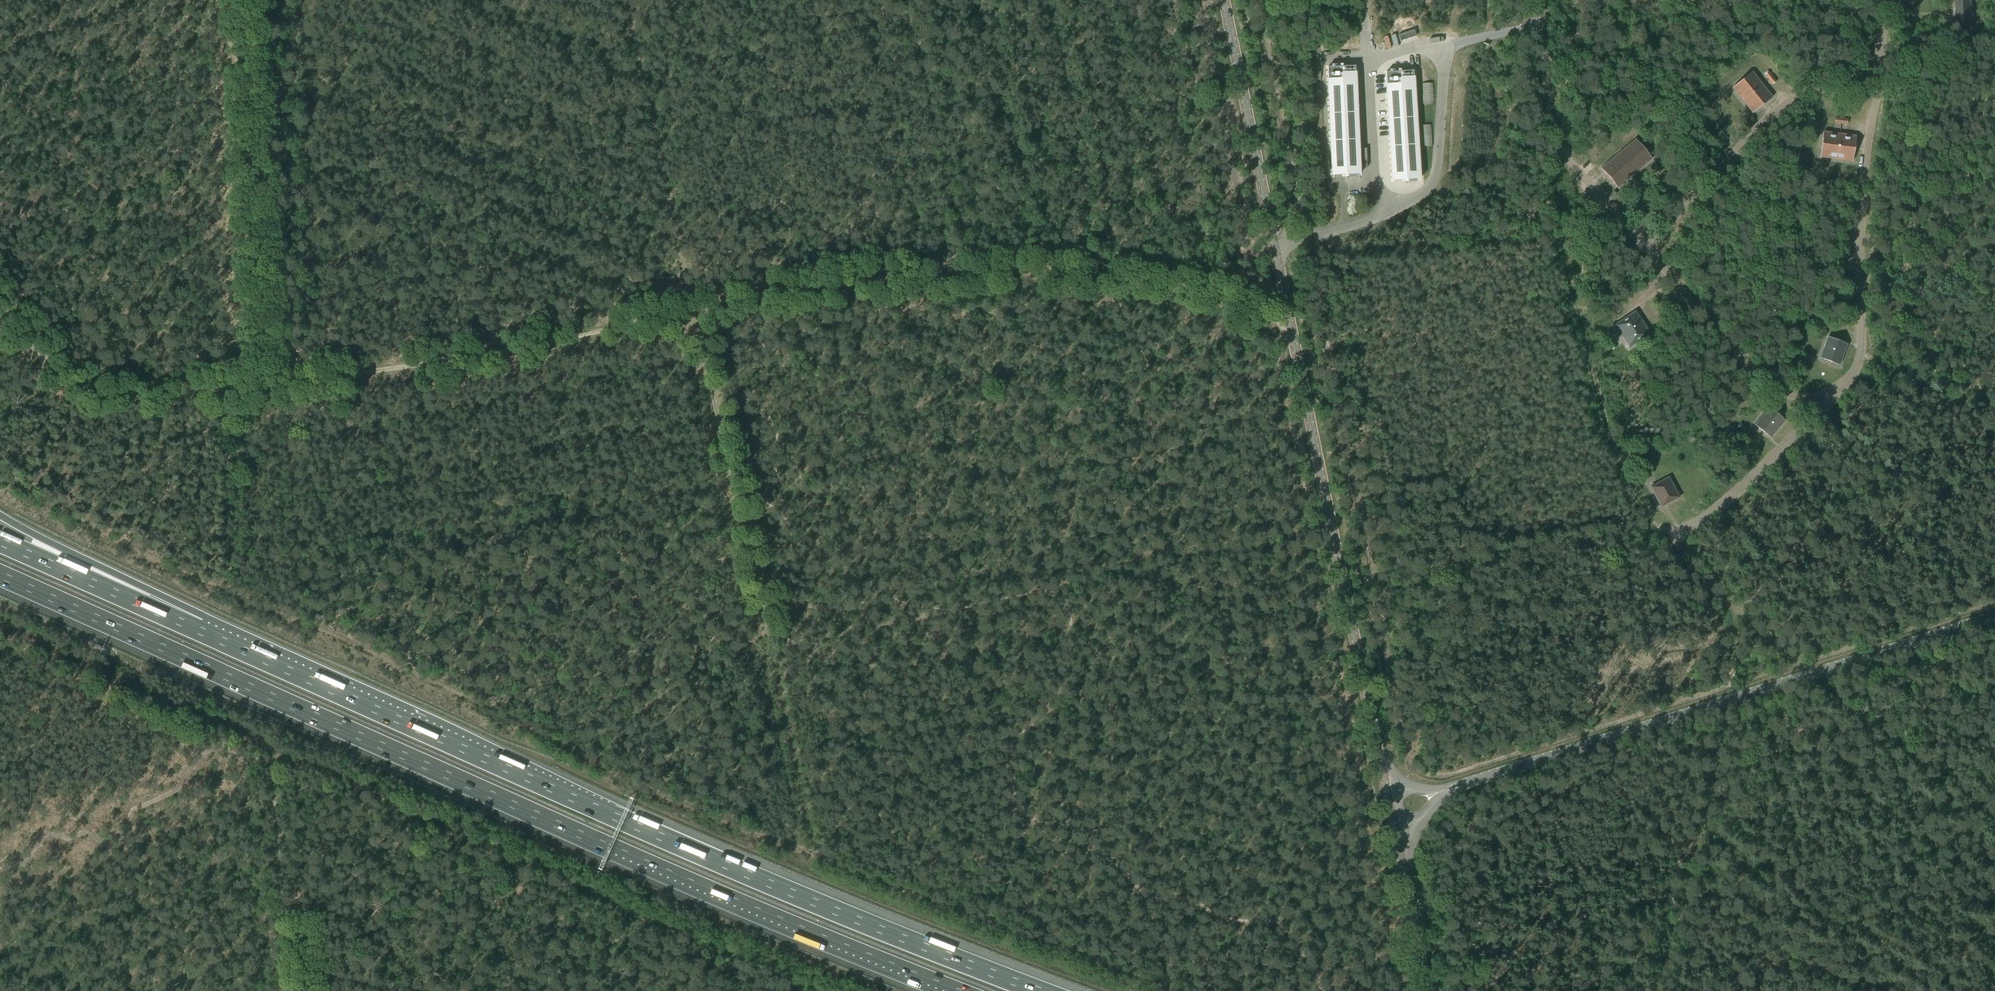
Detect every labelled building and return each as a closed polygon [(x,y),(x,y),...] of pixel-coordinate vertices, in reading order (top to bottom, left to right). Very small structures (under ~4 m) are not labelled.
[(1956,27),(1974,26),(1972,0),(1955,0),(1956,27)] [(1414,30),(1399,35),(1401,41),(1416,36),(1414,30)] [(1355,64),(1326,66),(1334,180),(1362,179),(1355,64)] [(1415,70),(1386,72),(1393,187),(1422,185),(1415,70)] [(1740,81),(1732,87),(1742,100),(1752,113),(1761,106),(1764,104),(1772,97),(1765,89),(1763,86),(1762,84),(1752,72),(1743,78),(1740,81)] [(1768,72),(1765,74),(1772,84),(1776,81),(1768,72)] [(1821,146),(1820,157),(1836,159),(1852,161),(1854,150),(1854,146),(1855,136),(1839,134),(1823,131),(1821,142),(1821,146)] [(1636,138),(1601,168),(1618,187),(1653,158),(1636,138)] [(1636,311),(1614,325),(1629,347),(1650,333),(1636,311)] [(1840,364),(1848,344),(1828,336),(1820,357),(1840,364)] [(1614,341),(1608,344),(1612,349),(1617,346),(1614,341)] [(1769,406),(1755,424),(1771,437),(1785,420),(1769,406)] [(1736,427),(1735,428),(1733,431),(1737,434),(1738,433),(1742,437),(1746,433),(1743,431),(1746,428),(1740,423),(1738,422),(1735,426),(1736,427)] [(1650,486),(1661,506),(1680,496),(1669,476),(1650,486)]
